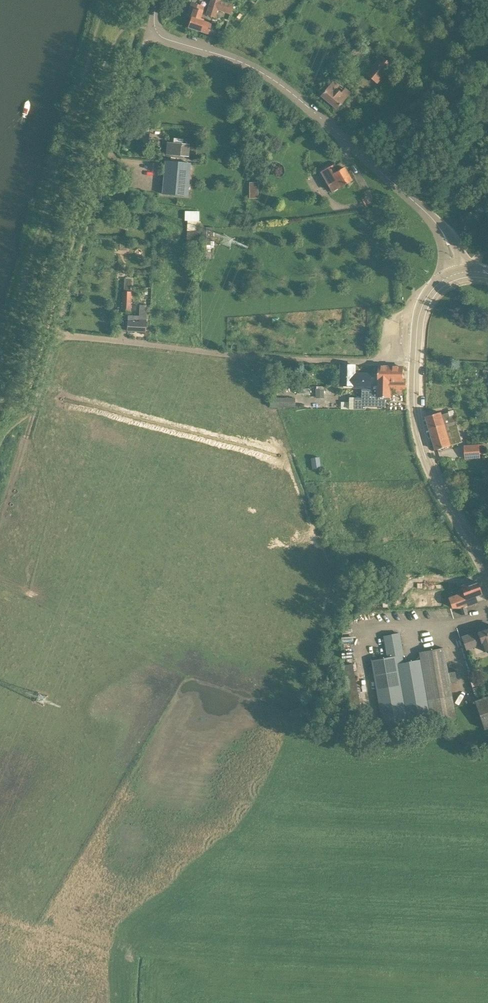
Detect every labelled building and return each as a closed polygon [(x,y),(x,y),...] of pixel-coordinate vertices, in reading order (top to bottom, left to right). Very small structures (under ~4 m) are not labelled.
[(234,5),(221,1),(221,0),(210,0),(206,15),(216,18),(218,11),(231,15),(234,5)] [(208,34),(211,24),(204,22),(204,20),(203,20),(205,11),(190,7),(186,20),(190,22),(188,27),(208,34)] [(345,56),(354,63),(362,53),(353,46),(345,56)] [(377,84),(393,67),(381,56),(366,74),(377,84)] [(336,109),(349,93),(334,80),(321,96),(336,109)] [(187,156),(188,146),(174,145),(173,154),(187,156)] [(188,196),(190,164),(164,162),(162,194),(188,196)] [(336,172),(333,165),(322,171),(333,191),(351,181),(344,168),(336,172)] [(200,210),(186,210),(186,220),(200,220),(200,210)] [(200,232),(200,225),(191,225),(191,231),(187,230),(186,247),(199,248),(200,232)] [(130,313),(131,299),(130,299),(130,293),(123,292),(123,299),(122,299),(122,313),(130,313)] [(146,320),(146,305),(139,305),(139,316),(133,316),(133,323),(128,322),(127,331),(145,332),(145,320),(146,320)] [(371,374),(355,374),(355,366),(342,366),(341,385),(368,387),(379,384),(380,367),(379,367),(379,374),(371,374)] [(403,382),(403,368),(380,367),(379,384),(368,387),(341,385),(341,386),(354,386),(354,389),(362,389),(362,393),(360,393),(360,399),(357,399),(357,407),(386,407),(386,400),(390,400),(390,398),(391,398),(392,393),(393,393),(393,391),(396,390),(396,389),(406,389),(406,382),(403,382)] [(271,407),(294,407),(294,397),(271,397),(271,407)] [(442,415),(441,412),(427,417),(430,428),(443,424),(444,426),(456,423),(458,423),(455,415),(450,417),(449,413),(442,415)] [(453,427),(452,425),(458,423),(456,423),(444,426),(443,424),(430,428),(437,450),(451,446),(449,438),(452,437),(453,437),(450,428),(453,427)] [(466,459),(481,458),(480,445),(465,447),(466,459)] [(320,469),(319,459),(312,460),(313,470),(320,469)] [(459,594),(463,608),(465,606),(476,602),(474,596),(480,593),(476,582),(461,587),(462,592),(459,594)] [(461,638),(466,651),(480,645),(483,653),(487,651),(487,627),(461,638)] [(405,663),(400,633),(383,636),(385,653),(386,652),(387,658),(370,661),(383,731),(456,718),(450,683),(456,682),(455,672),(448,673),(444,648),(418,653),(420,660),(405,663)] [(342,664),(348,691),(359,689),(353,662),(342,664)] [(487,728),(487,697),(474,702),(484,730),(487,728)]
